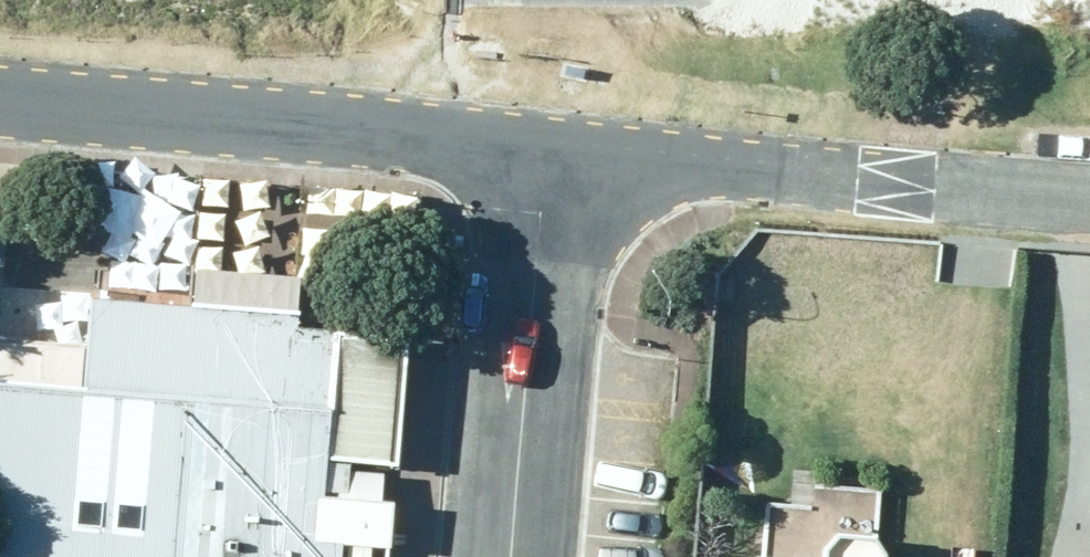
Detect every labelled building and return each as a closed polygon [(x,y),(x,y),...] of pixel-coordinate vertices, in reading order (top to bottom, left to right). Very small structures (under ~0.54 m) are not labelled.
[(343,538),(317,536),(335,329),(190,316),(0,299),(0,556),(342,556),(343,538)] [(886,554),(872,537),(841,536),(823,552),(823,556),(886,556),(886,554)]
